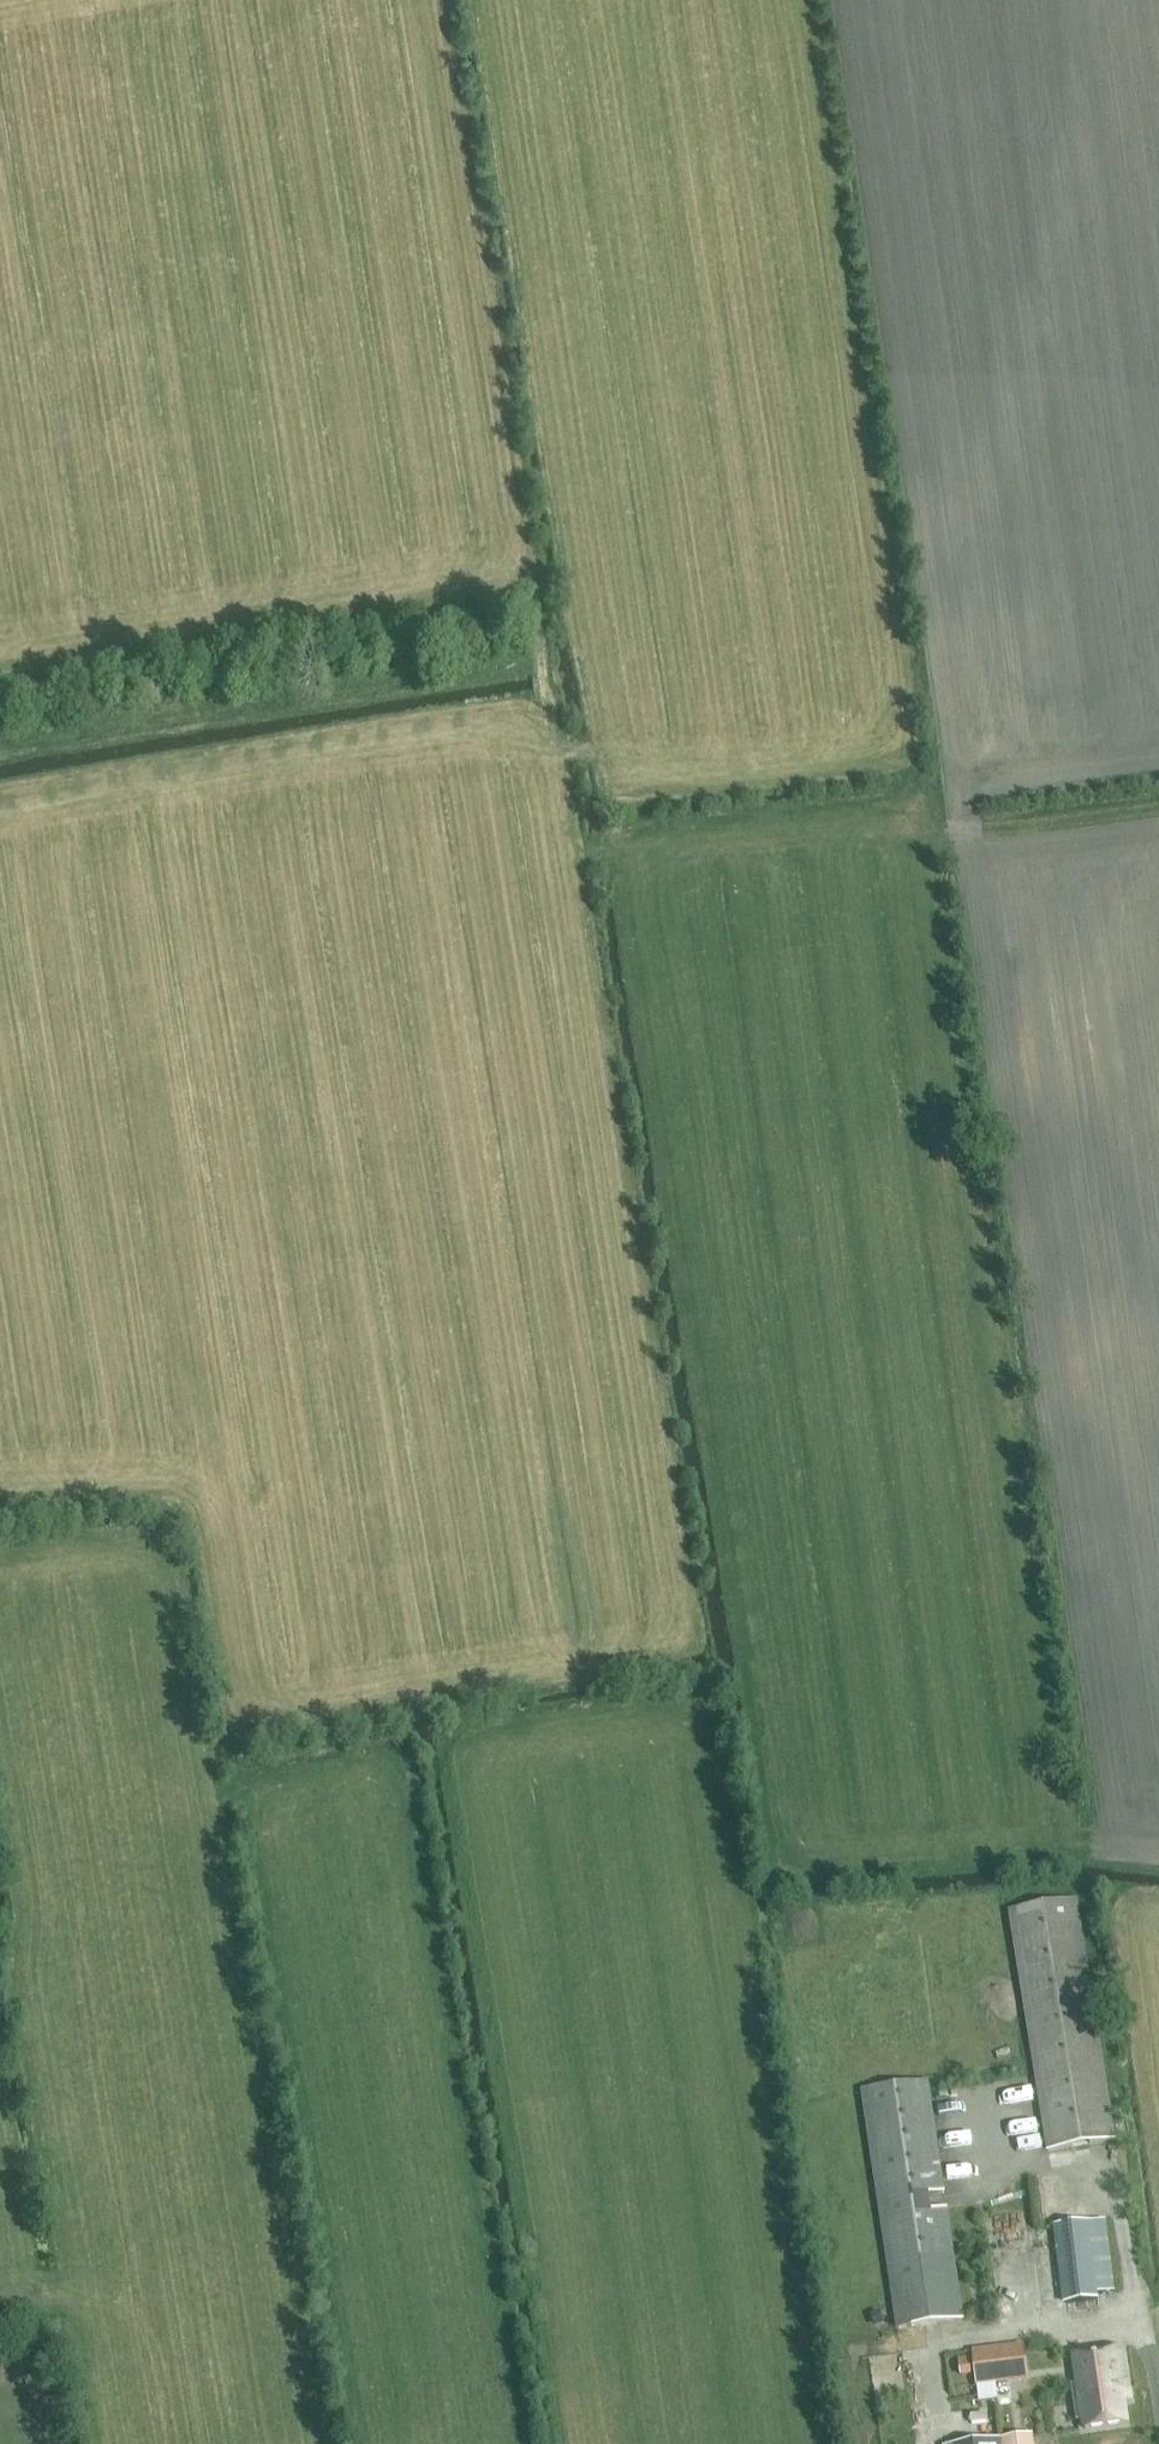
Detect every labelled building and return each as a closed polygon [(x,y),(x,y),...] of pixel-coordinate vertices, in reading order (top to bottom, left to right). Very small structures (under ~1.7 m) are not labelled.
[(1047,2151),(1116,2140),(1079,1901),(1009,1912),(1047,2151)] [(925,2324),(963,2318),(927,2082),(864,2092),(903,2350),(928,2346),(925,2324)] [(1097,2292),(1114,2290),(1106,2221),(1058,2227),(1067,2302),(1098,2298),(1097,2292)] [(1010,2381),(1008,2364),(1024,2362),(1022,2345),(972,2351),(973,2361),(958,2362),(961,2384),(975,2382),(977,2399),(997,2396),(996,2383),(1010,2381)] [(1125,2401),(1132,2400),(1125,2349),(1069,2356),(1076,2407),(1064,2409),(1065,2419),(1077,2417),(1078,2428),(1111,2423),(1109,2413),(1127,2411),(1125,2401)]
